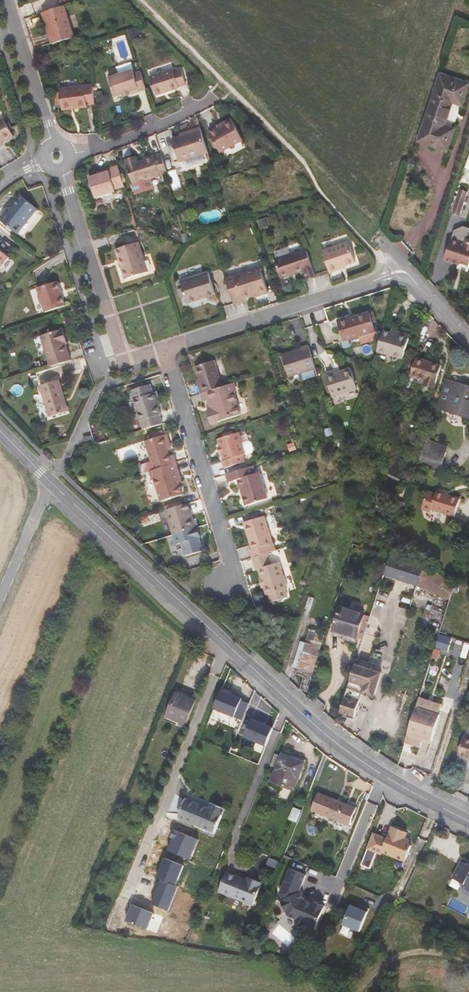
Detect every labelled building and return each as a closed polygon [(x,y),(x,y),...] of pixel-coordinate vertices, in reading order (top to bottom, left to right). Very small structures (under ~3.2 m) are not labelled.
[(74,37),(65,5),(43,12),(52,43),(74,37)] [(117,66),(118,71),(119,73),(133,69),(131,62),(117,66)] [(187,82),(182,68),(175,70),(174,69),(150,76),(156,94),(179,87),(179,85),(187,82)] [(115,95),(124,93),(130,91),(131,93),(146,88),(141,70),(134,73),(133,69),(119,73),(118,71),(109,74),(115,95)] [(468,82),(440,73),(418,140),(447,150),(454,128),(445,125),(453,101),(462,104),(468,82)] [(62,104),(62,107),(74,106),(75,108),(88,107),(88,105),(96,104),(93,84),(60,89),(61,92),(62,104)] [(0,120),(0,148),(4,145),(3,143),(14,136),(3,118),(0,120)] [(226,127),(221,130),(210,135),(219,154),(243,142),(234,121),(225,125),(226,127)] [(180,160),(208,151),(201,127),(188,131),(188,134),(173,140),(180,160)] [(134,183),(168,172),(162,153),(145,157),(146,160),(139,162),(138,158),(127,162),(134,183)] [(116,189),(125,186),(118,165),(101,171),(102,174),(89,178),(96,198),(117,192),(116,189)] [(467,193),(458,191),(456,198),(463,201),(465,201),(467,193)] [(38,209),(22,196),(9,212),(8,210),(0,220),(18,234),(38,209)] [(463,201),(456,198),(451,213),(459,215),(463,201)] [(201,207),(202,210),(215,206),(213,202),(201,207)] [(215,206),(202,210),(207,223),(219,218),(215,206)] [(467,239),(468,239),(468,227),(463,225),(455,230),(451,239),(452,240),(465,244),(467,239)] [(468,266),(468,239),(467,239),(465,244),(452,240),(451,239),(445,260),(459,264),(464,266),(463,269),(467,271),(468,266)] [(138,242),(116,249),(126,279),(148,271),(138,242)] [(339,269),(339,267),(356,262),(349,242),(323,251),(330,272),(339,269)] [(307,279),(316,277),(306,248),(275,259),(281,278),(292,274),(291,273),(295,271),(296,273),(304,270),(307,279)] [(9,256),(0,250),(0,267),(9,256)] [(260,267),(227,278),(234,303),(242,301),(241,300),(254,295),(255,297),(268,292),(260,267)] [(215,294),(209,272),(181,281),(188,303),(215,294)] [(62,291),(58,280),(37,286),(45,311),(66,305),(63,295),(61,295),(60,291),(62,291)] [(370,313),(354,318),(349,319),(349,316),(338,320),(344,341),(376,331),(373,322),(370,313)] [(393,328),(392,333),(409,338),(410,334),(393,328)] [(70,361),(64,344),(63,340),(66,339),(63,329),(40,336),(49,367),(70,361)] [(409,338),(392,333),(383,330),(377,350),(403,358),(409,338)] [(298,373),(316,368),(309,345),(301,347),(302,349),(282,355),(289,376),(298,373)] [(435,388),(441,366),(416,358),(411,375),(425,380),(423,384),(435,388)] [(198,384),(202,393),(223,387),(214,360),(195,366),(200,383),(198,384)] [(318,376),(316,368),(298,373),(300,381),(318,376)] [(357,388),(351,369),(326,376),(332,396),(357,388)] [(446,379),(438,405),(468,415),(468,386),(446,379)] [(63,399),(65,398),(59,380),(39,386),(49,417),(67,411),(63,399)] [(132,390),(144,429),(163,424),(157,406),(162,404),(157,391),(153,393),(150,384),(132,390)] [(204,401),(207,401),(211,399),(213,408),(209,409),(207,410),(211,424),(241,414),(234,393),(231,384),(223,387),(202,393),(204,401)] [(105,430),(97,433),(100,440),(107,437),(105,430)] [(142,465),(144,474),(151,472),(176,464),(173,455),(170,456),(169,450),(167,445),(170,444),(167,434),(165,435),(163,431),(154,433),(156,438),(146,440),(152,461),(142,465)] [(219,438),(221,446),(224,454),(226,461),(223,462),(225,468),(246,461),(244,455),(246,454),(239,432),(219,438)] [(94,445),(92,436),(84,438),(86,447),(94,445)] [(448,447),(426,440),(425,446),(446,452),(448,447)] [(440,471),(446,452),(425,446),(419,464),(440,471)] [(183,495),(179,482),(176,473),(179,472),(176,464),(151,472),(153,481),(156,480),(162,501),(183,495)] [(255,474),(253,465),(226,474),(229,482),(238,480),(247,505),(268,499),(259,472),(255,474)] [(436,492),(435,494),(428,491),(422,509),(432,511),(433,509),(455,516),(460,499),(436,492)] [(189,503),(166,510),(168,516),(177,545),(199,537),(189,503)] [(264,516),(248,521),(251,528),(246,529),(253,549),(251,550),(253,558),(267,553),(269,553),(267,546),(273,544),(264,516)] [(263,577),(261,578),(264,587),(266,595),(269,594),(272,593),(275,601),(288,597),(285,589),(287,588),(279,563),(271,565),(267,553),(253,558),(257,569),(260,568),(263,577)] [(423,566),(390,556),(383,577),(416,588),(423,566)] [(423,566),(416,588),(450,602),(454,586),(425,562),(423,566)] [(357,638),(361,626),(365,613),(342,606),(334,630),(343,632),(341,638),(356,642),(357,638)] [(357,638),(364,640),(368,627),(361,626),(357,638)] [(307,643),(302,641),(294,667),(299,669),(297,673),(306,676),(302,689),(308,691),(325,635),(316,633),(317,631),(311,629),(307,643)] [(448,652),(452,637),(439,633),(435,648),(448,652)] [(354,671),(340,714),(354,719),(362,695),(374,699),(381,675),(355,667),(354,671)] [(222,690),(215,709),(243,721),(249,703),(242,700),(242,698),(222,690)] [(166,715),(187,724),(197,701),(175,692),(166,715)] [(419,699),(416,708),(439,715),(442,706),(419,699)] [(439,715),(416,708),(404,745),(419,750),(422,741),(423,739),(432,741),(440,716),(439,715)] [(266,746),(273,728),(264,724),(259,722),(260,720),(252,717),(244,737),(266,746)] [(464,734),(458,754),(468,758),(468,736),(464,734)] [(271,780),(294,789),(304,762),(282,753),(271,780)] [(318,793),(311,810),(349,825),(356,808),(318,793)] [(216,832),(217,830),(225,809),(211,803),(209,808),(185,799),(178,816),(216,832)] [(190,861),(199,840),(176,829),(167,850),(190,861)] [(397,856),(406,860),(411,849),(409,843),(406,841),(408,835),(393,829),(387,841),(374,835),(367,850),(381,855),(382,853),(395,860),(397,856)] [(404,864),(406,860),(397,856),(395,860),(404,864)] [(161,880),(176,886),(184,865),(165,858),(158,879),(161,880)] [(468,864),(468,866),(461,863),(453,880),(464,886),(463,888),(468,891),(468,865),(468,864)] [(250,873),(230,865),(222,885),(256,899),(265,877),(251,871),(250,873)] [(306,875),(289,868),(279,895),(282,902),(278,903),(283,915),(287,914),(288,917),(296,921),(295,923),(298,930),(305,927),(317,932),(323,918),(320,917),(325,905),(314,901),(313,905),(303,901),(300,894),(298,894),(306,875)] [(161,880),(151,903),(169,910),(178,887),(176,886),(161,880)] [(360,931),(369,908),(362,905),(361,908),(351,904),(343,924),(360,931)] [(132,905),(126,920),(146,929),(153,913),(132,905)] [(311,946),(302,942),(298,955),(306,958),(311,946)]
